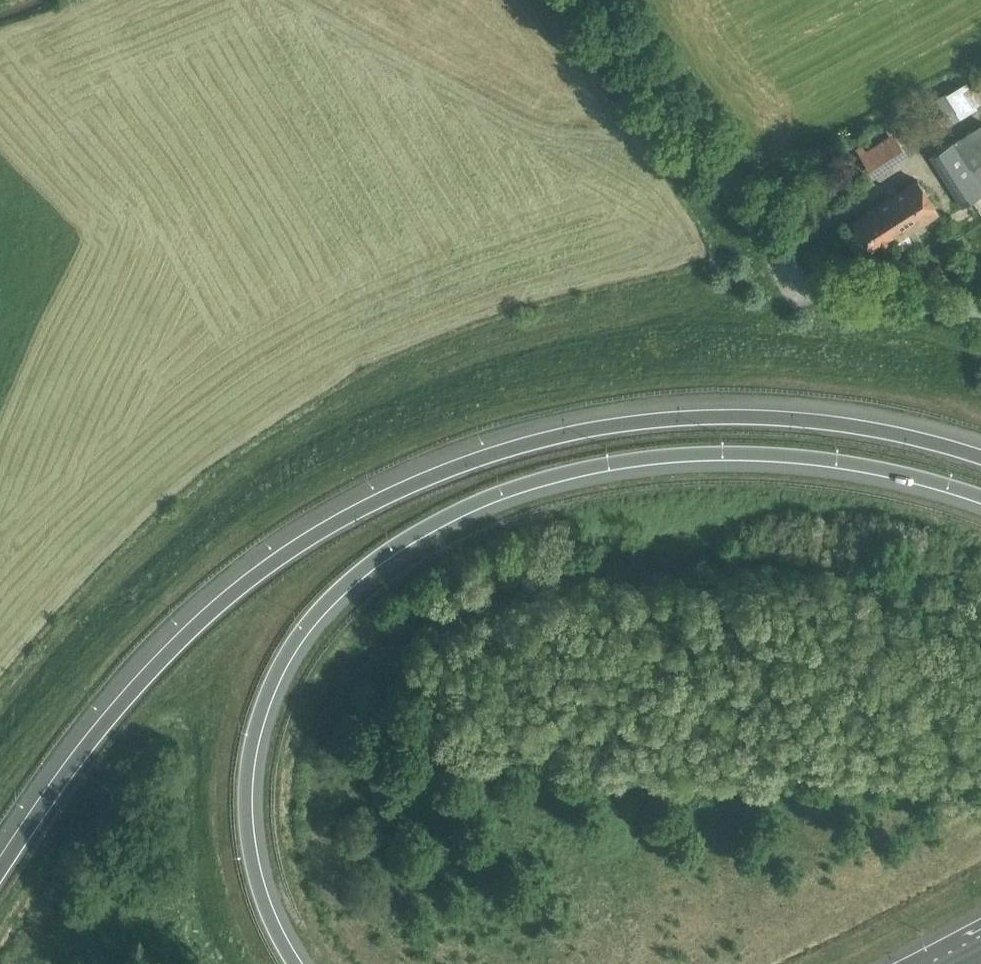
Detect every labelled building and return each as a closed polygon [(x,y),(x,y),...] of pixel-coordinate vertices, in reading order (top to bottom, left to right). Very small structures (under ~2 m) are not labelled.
[(943,92),(957,115),(980,100),(980,80),(976,72),(943,92)] [(945,114),(932,121),(937,131),(950,124),(945,114)] [(961,206),(980,193),(980,122),(929,155),(961,206)] [(862,145),(857,148),(871,170),(900,152),(889,135),(865,150),(862,145)] [(938,211),(927,194),(918,179),(869,210),(852,220),(870,248),(892,234),(895,238),(938,211)] [(972,261),(980,274),(980,255),(972,261)]
